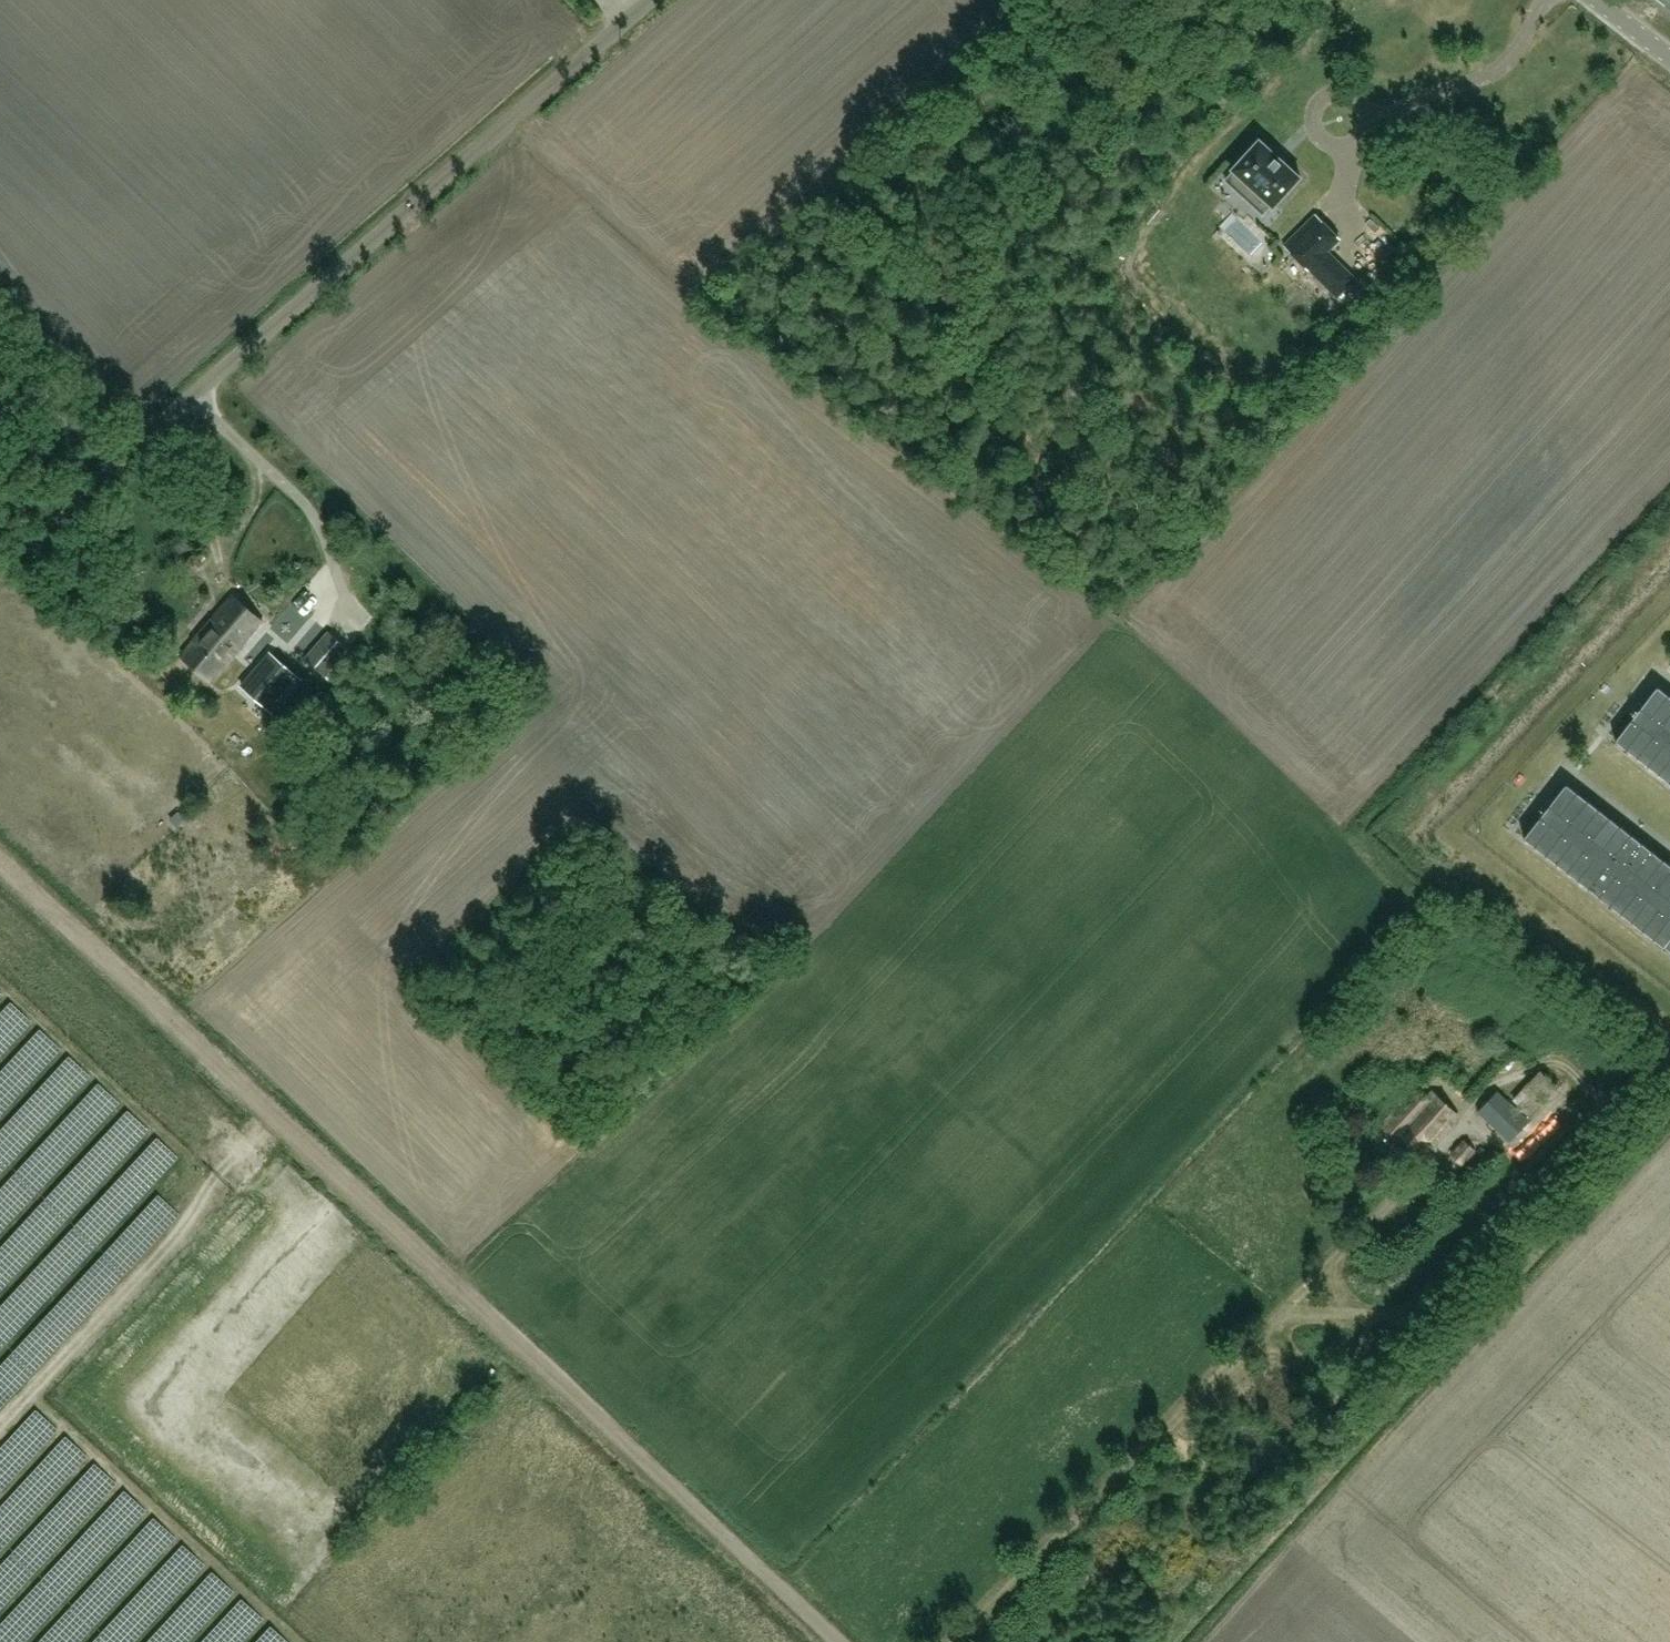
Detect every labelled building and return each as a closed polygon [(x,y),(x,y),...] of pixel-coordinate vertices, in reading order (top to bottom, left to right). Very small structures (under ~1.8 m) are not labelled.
[(1299,179),(1301,177),(1299,176),(1298,176),(1285,163),(1275,154),(1274,154),(1260,141),(1261,141),(1259,139),(1257,141),(1258,141),(1233,168),(1233,167),(1231,169),(1233,171),(1262,196),(1253,206),(1263,215),(1271,206),(1273,207),(1275,205),(1274,205),(1299,179)] [(1309,268),(1328,287),(1346,270),(1326,251),(1339,238),(1320,219),(1289,251),(1307,270),(1309,268)] [(1337,296),(1355,279),(1346,270),(1328,287),(1337,296)] [(195,572),(201,563),(191,555),(184,565),(195,572)] [(230,645),(237,650),(262,621),(233,595),(208,624),(231,644),(230,645)] [(209,682),(237,650),(230,645),(231,644),(208,624),(180,656),(209,682)] [(328,631),(305,658),(325,675),(348,649),(328,631)] [(269,709),(298,675),(270,652),(242,686),(269,709)] [(1657,686),(1615,740),(1669,783),(1669,696),(1657,686)] [(1566,784),(1524,838),(1669,952),(1669,865),(1566,784)] [(1421,1153),(1456,1114),(1432,1092),(1427,1097),(1415,1086),(1375,1131),(1392,1147),(1402,1136),(1421,1153)] [(1509,1142),(1529,1121),(1497,1091),(1477,1112),(1509,1142)] [(1462,1164),(1475,1149),(1465,1140),(1452,1155),(1462,1164)]
